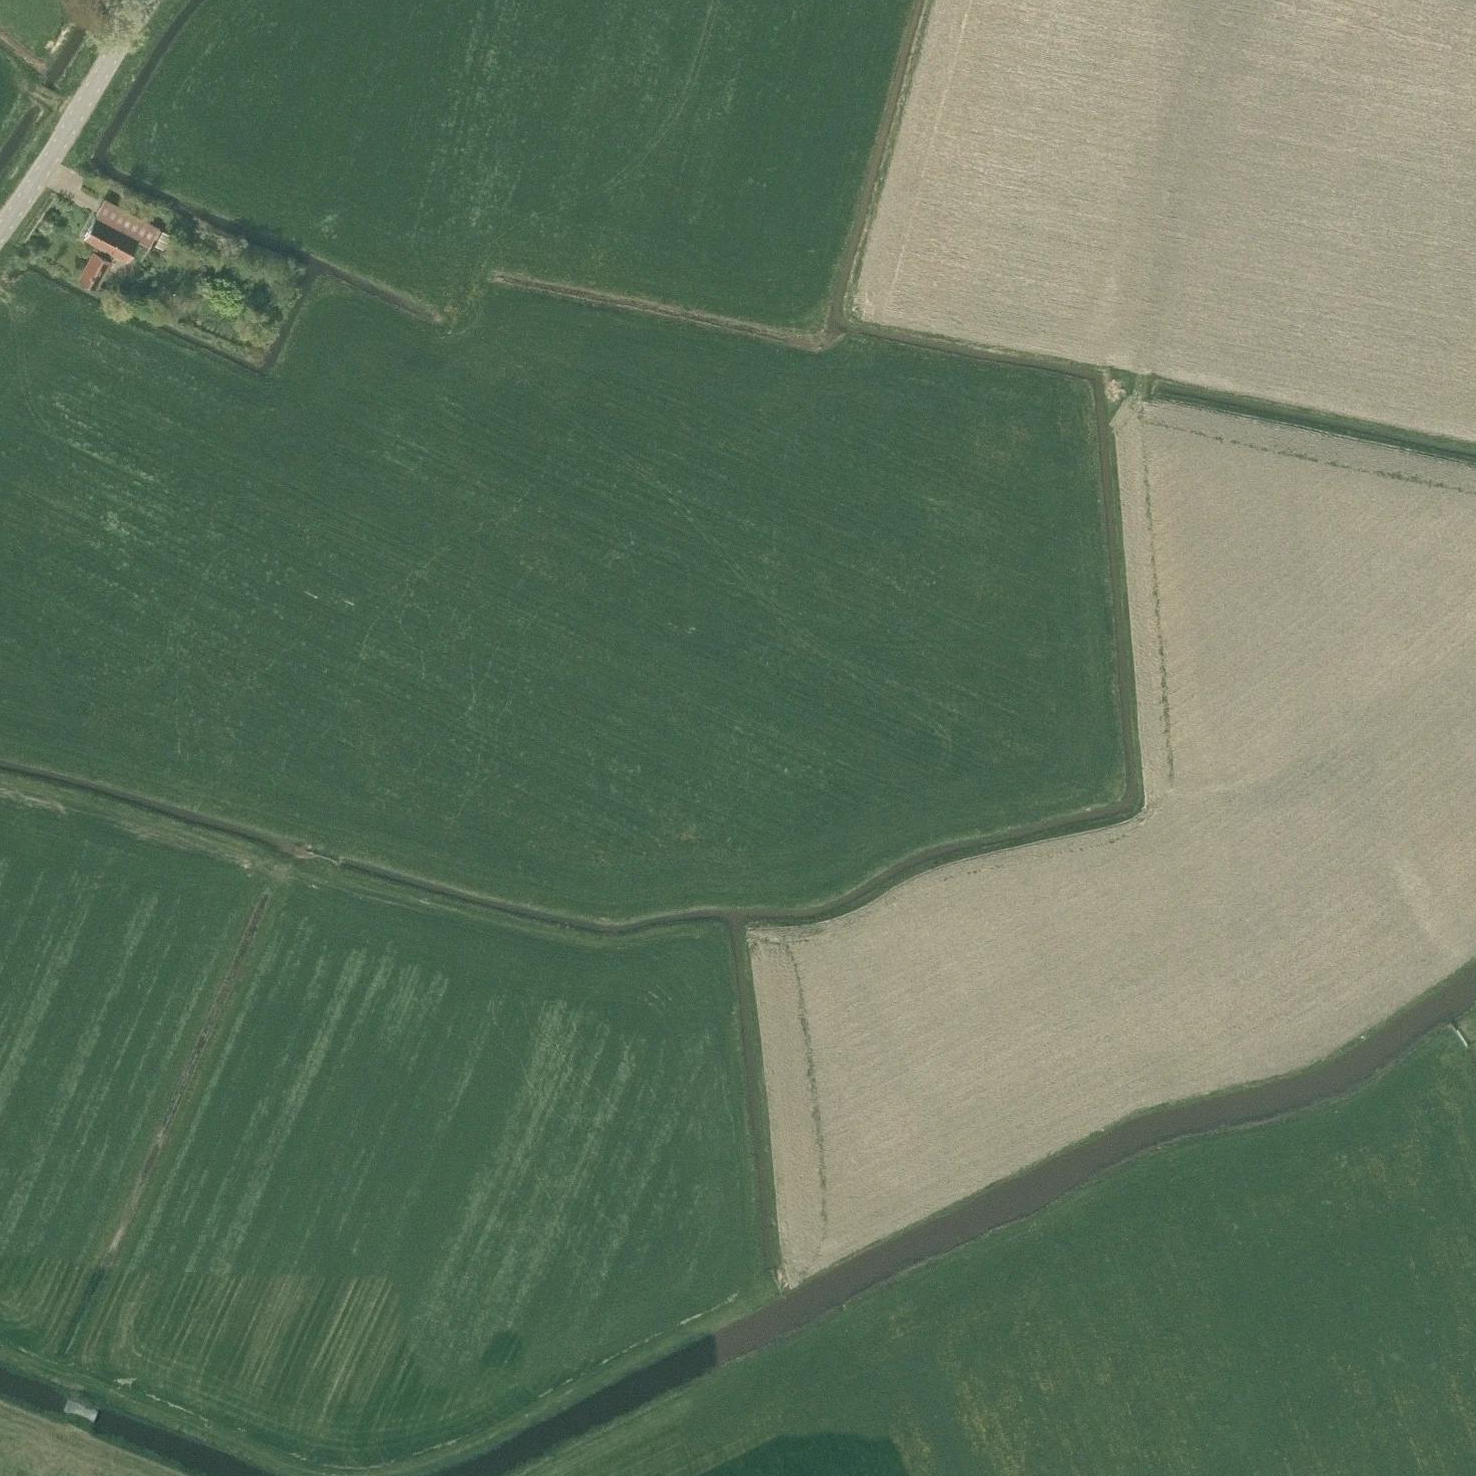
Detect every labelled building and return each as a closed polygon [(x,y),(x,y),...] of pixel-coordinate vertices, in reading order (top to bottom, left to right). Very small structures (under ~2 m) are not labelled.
[(127,260),(137,239),(150,245),(159,227),(145,220),(105,198),(95,215),(84,235),(99,243),(96,250),(94,249),(79,277),(96,287),(115,253),(127,260)]
